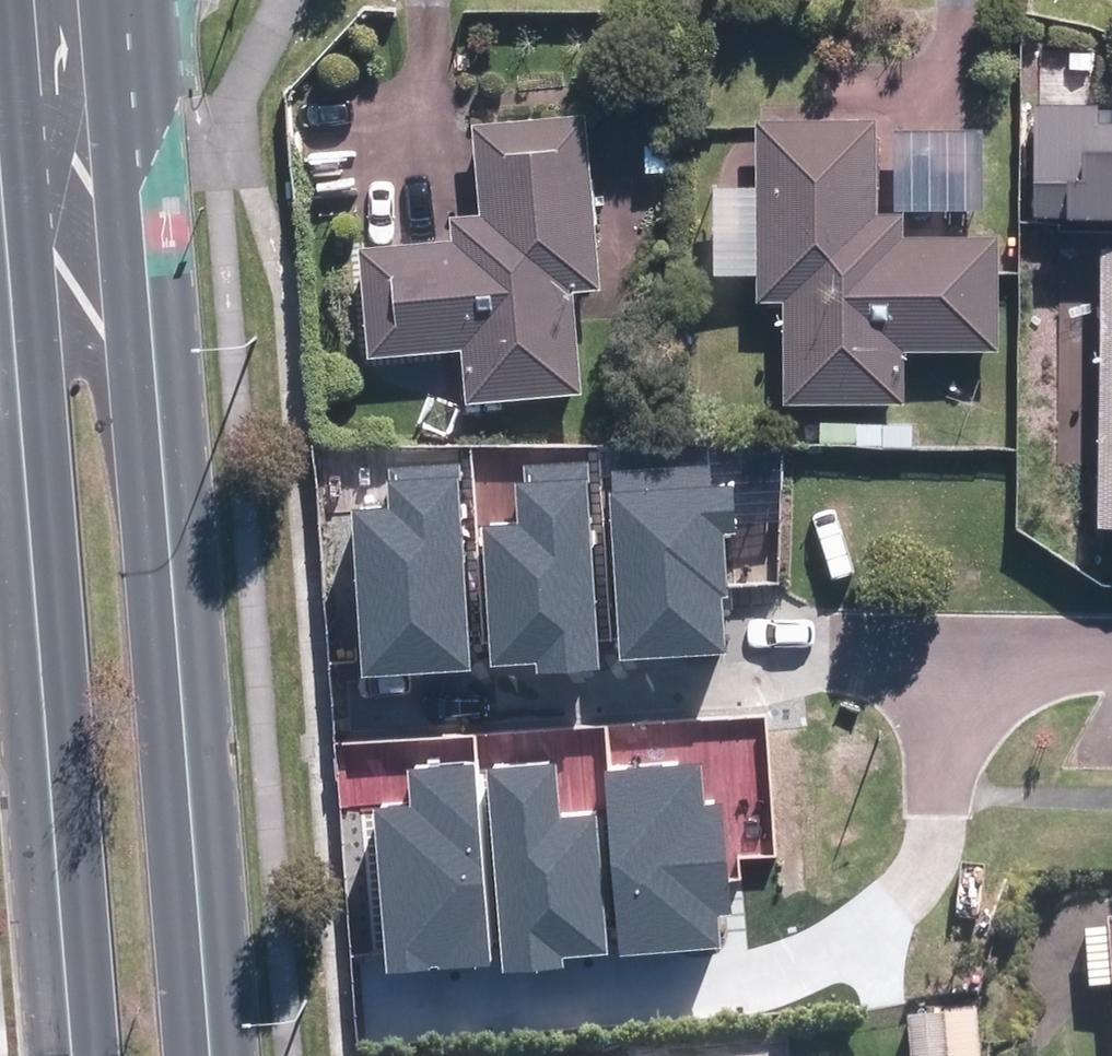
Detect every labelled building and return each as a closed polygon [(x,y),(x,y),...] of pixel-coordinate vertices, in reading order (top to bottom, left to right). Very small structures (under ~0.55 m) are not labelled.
[(457,401),(476,401),(580,400),(577,114),(474,115),(475,218),(447,218),(447,247),(360,248),(361,350),(457,350),(457,401)] [(901,215),(875,214),(877,124),(753,122),(750,300),(781,301),(779,402),(899,404),(900,350),(989,352),(991,240),(900,239),(901,215)] [(1095,321),(1093,505),(1093,531),(1111,531),(1111,232),(1057,232),(1056,321),(1095,321)] [(390,510),(353,510),(359,674),(471,670),(459,464),(388,470),(390,510)] [(519,526),(482,528),(490,667),(536,663),(537,675),(602,669),(585,482),(515,483),(519,526)] [(733,486),(609,494),(619,661),(729,653),(722,535),(734,534),(733,486)] [(375,812),(388,972),(491,965),(473,765),(408,770),(410,810),(375,812)] [(700,765),(605,772),(619,957),(720,949),(715,917),(729,915),(719,806),(703,806),(700,765)] [(557,767),(485,772),(498,974),(565,970),(563,956),(605,952),(598,815),(561,819),(557,767)] [(1103,921),(1103,934),(1080,935),(1084,994),(1107,992),(1111,1055),(1111,921),(1103,921)] [(904,1012),(905,1055),(975,1055),(974,1011),(904,1012)]
